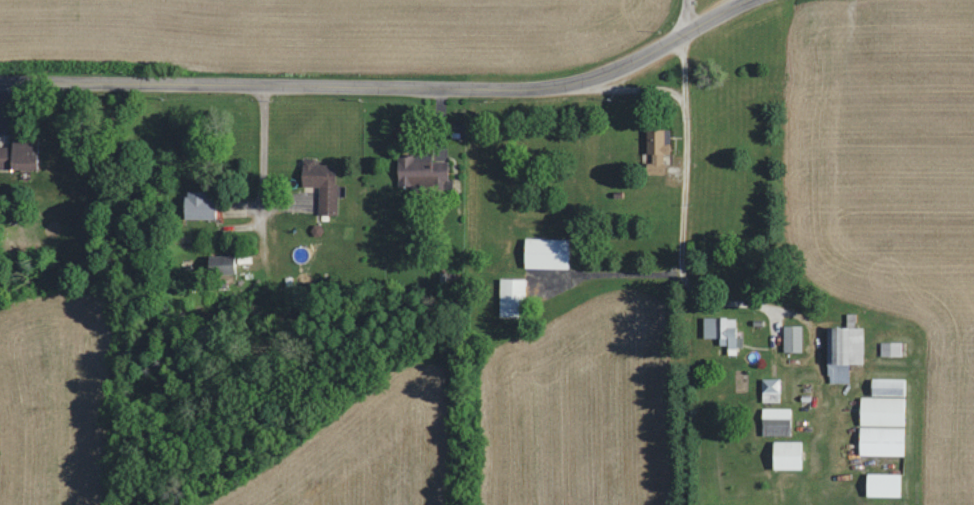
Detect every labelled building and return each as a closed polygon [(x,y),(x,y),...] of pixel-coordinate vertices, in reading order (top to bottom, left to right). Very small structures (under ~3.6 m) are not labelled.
[(643,175),(660,175),(661,155),(667,155),(668,130),(647,130),(646,154),(649,154),(649,164),(643,164),(643,175)] [(33,139),(9,139),(9,147),(0,147),(0,169),(32,170),(33,139)] [(445,161),(429,162),(428,154),(394,155),(396,189),(451,186),(450,179),(446,180),(445,161)] [(332,165),(312,165),(312,159),(300,159),(299,186),(317,186),(316,214),(336,214),(337,184),(332,184),(332,165)] [(181,220),(211,219),(210,198),(202,198),(201,192),(180,192),(181,220)] [(566,269),(565,239),(521,239),(521,269),(566,269)] [(231,255),(204,257),(205,275),(232,274),(231,255)] [(517,316),(516,301),(524,301),(523,279),(497,280),(497,316),(517,316)] [(700,317),(701,337),(716,337),(717,346),(734,346),(733,316),(700,317)] [(800,325),(781,324),(781,351),(799,351),(800,325)] [(861,362),(861,325),(825,326),(827,383),(847,383),(846,362),(861,362)] [(878,355),(900,356),(900,342),(878,341),(878,355)] [(904,396),(905,378),(868,377),(868,395),(904,396)] [(778,378),(759,378),(760,392),(778,391),(778,378)] [(904,397),(857,396),(857,425),(903,425),(904,397)] [(902,455),(903,427),(857,425),(856,454),(902,455)] [(797,469),(798,441),(770,440),(770,468),(797,469)] [(899,496),(900,474),(864,473),(863,495),(899,496)]
